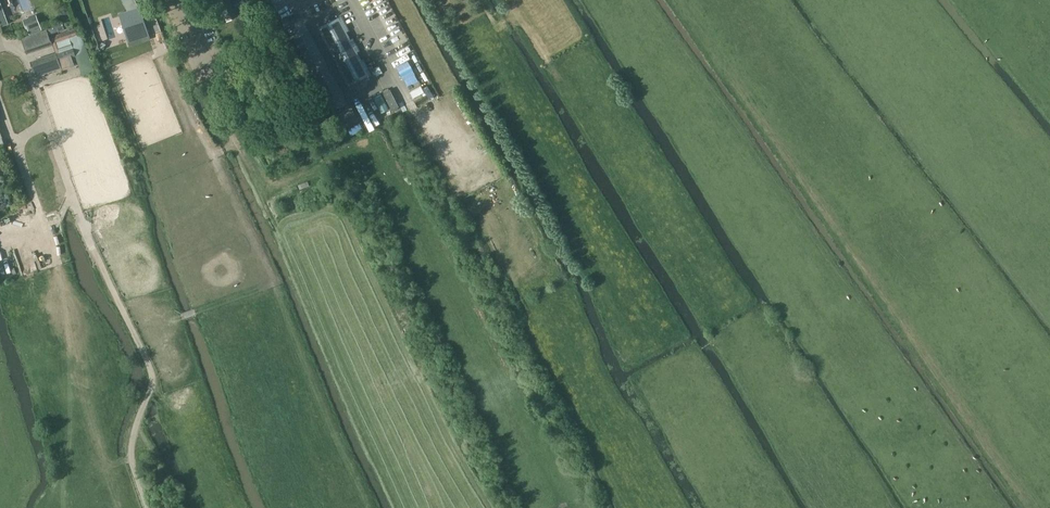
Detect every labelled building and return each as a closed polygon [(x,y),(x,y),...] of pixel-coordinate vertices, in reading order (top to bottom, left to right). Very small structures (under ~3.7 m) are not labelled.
[(236,15),(229,0),(219,0),(228,19),(236,15)] [(140,7),(120,13),(129,41),(149,35),(140,7)] [(37,14),(23,20),(27,29),(29,34),(43,29),(41,24),(37,14)] [(338,18),(319,28),(349,85),(368,75),(372,73),(365,59),(363,60),(358,52),(360,51),(353,38),(351,39),(348,32),(350,31),(342,16),(338,18)] [(61,24),(47,29),(49,34),(66,29),(65,28),(75,25),(73,20),(61,24)] [(333,111),(347,103),(305,24),(291,32),(333,111)] [(72,57),(76,55),(70,37),(77,35),(75,29),(50,37),(47,30),(23,38),(27,52),(56,42),(60,53),(32,62),(36,76),(64,67),(64,69),(75,65),(72,57)]
